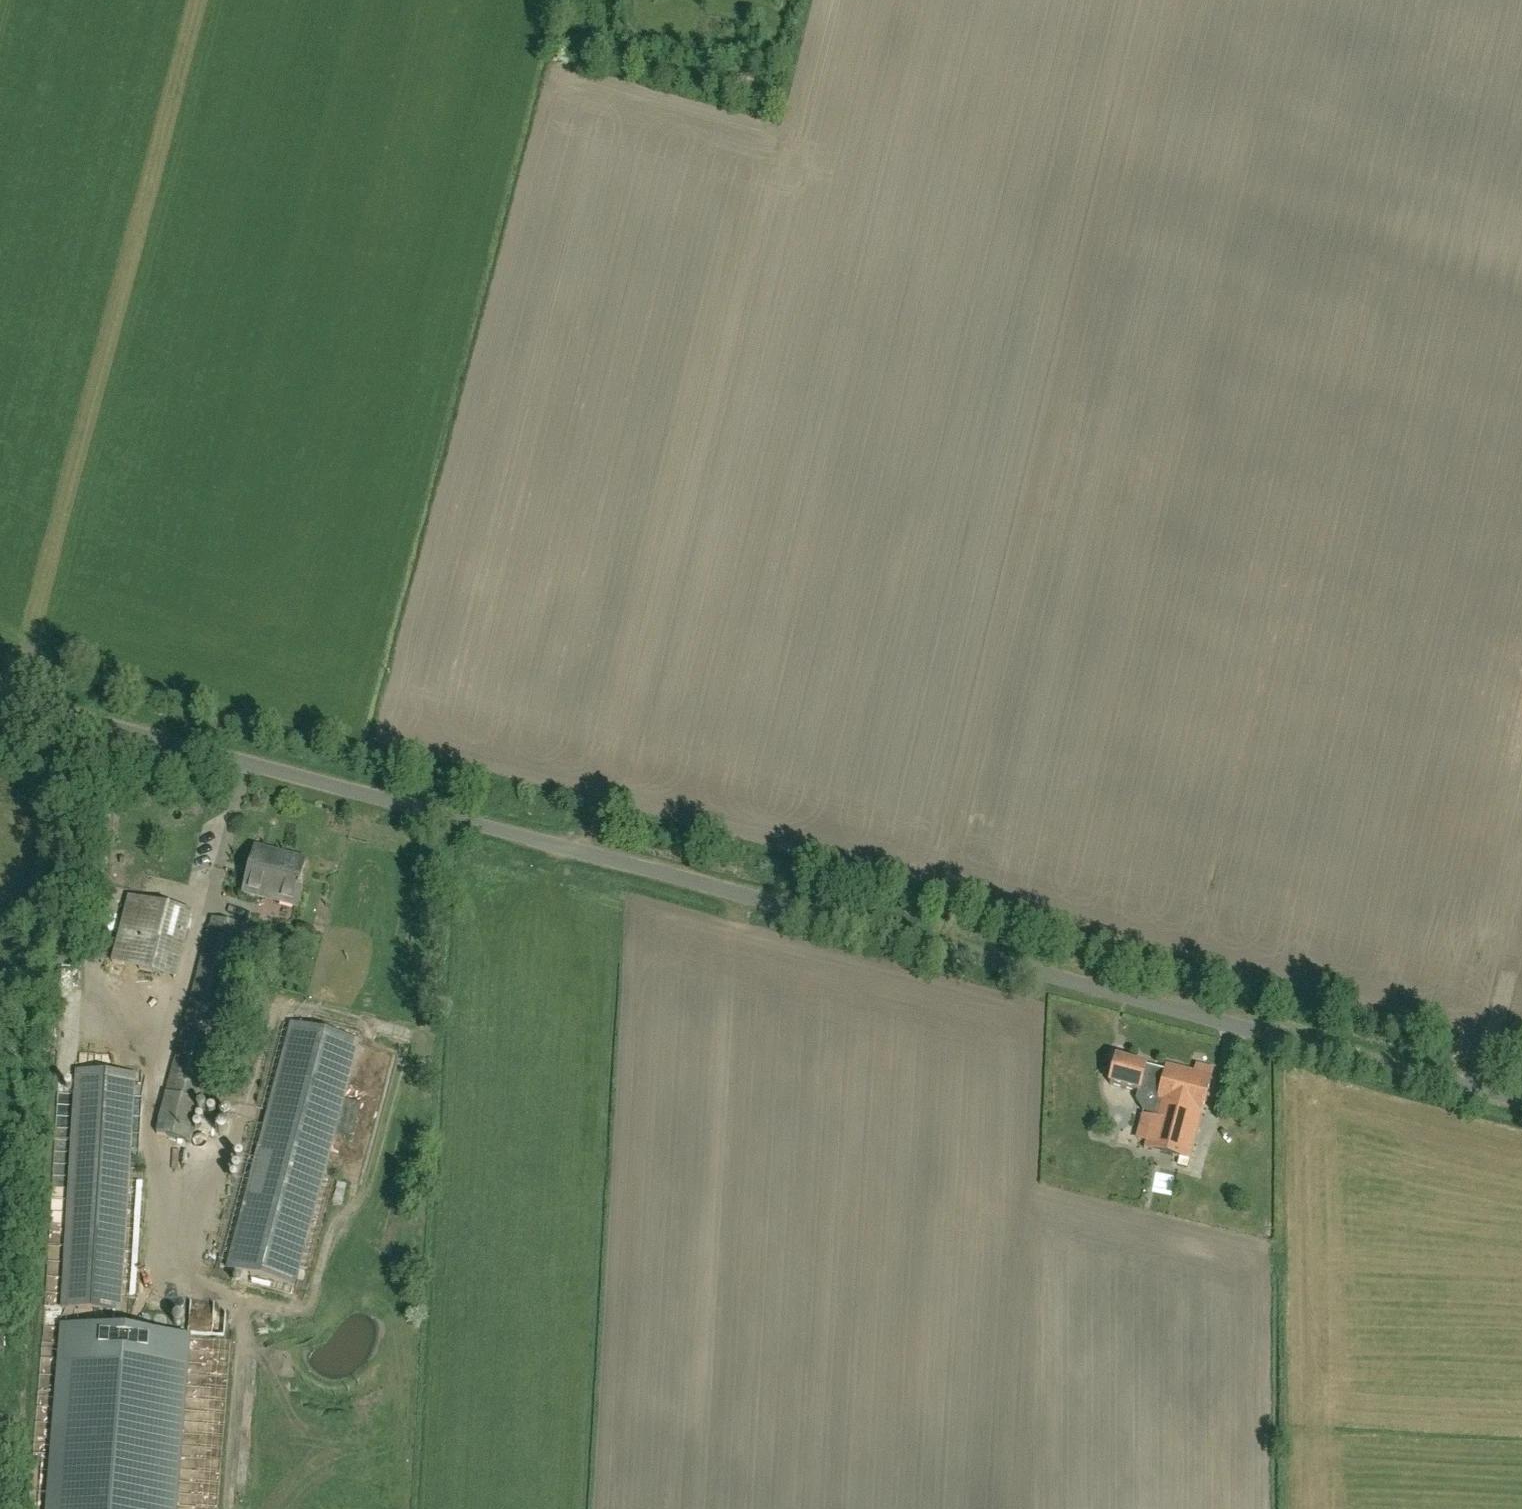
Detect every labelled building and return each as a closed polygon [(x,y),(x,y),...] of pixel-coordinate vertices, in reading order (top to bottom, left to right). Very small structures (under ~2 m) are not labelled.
[(254,846),(243,891),(296,905),(302,886),(298,885),(304,860),(254,846)] [(110,964),(175,979),(192,914),(129,895),(110,964)] [(165,1094),(166,1094),(156,1133),(188,1142),(199,1102),(244,926),(212,918),(165,1094)] [(291,1022),(226,1268),(295,1287),(361,1040),(291,1022)] [(1142,1111),(1153,1114),(1143,1149),(1189,1161),(1211,1077),(1166,1065),(1164,1072),(1145,1067),(1115,1059),(1109,1084),(1138,1091),(1136,1100),(1142,1111)] [(77,1071),(75,1091),(74,1091),(60,1308),(122,1312),(134,1095),(136,1074),(77,1071)] [(190,1338),(61,1328),(46,1508),(177,1508),(190,1338)]
